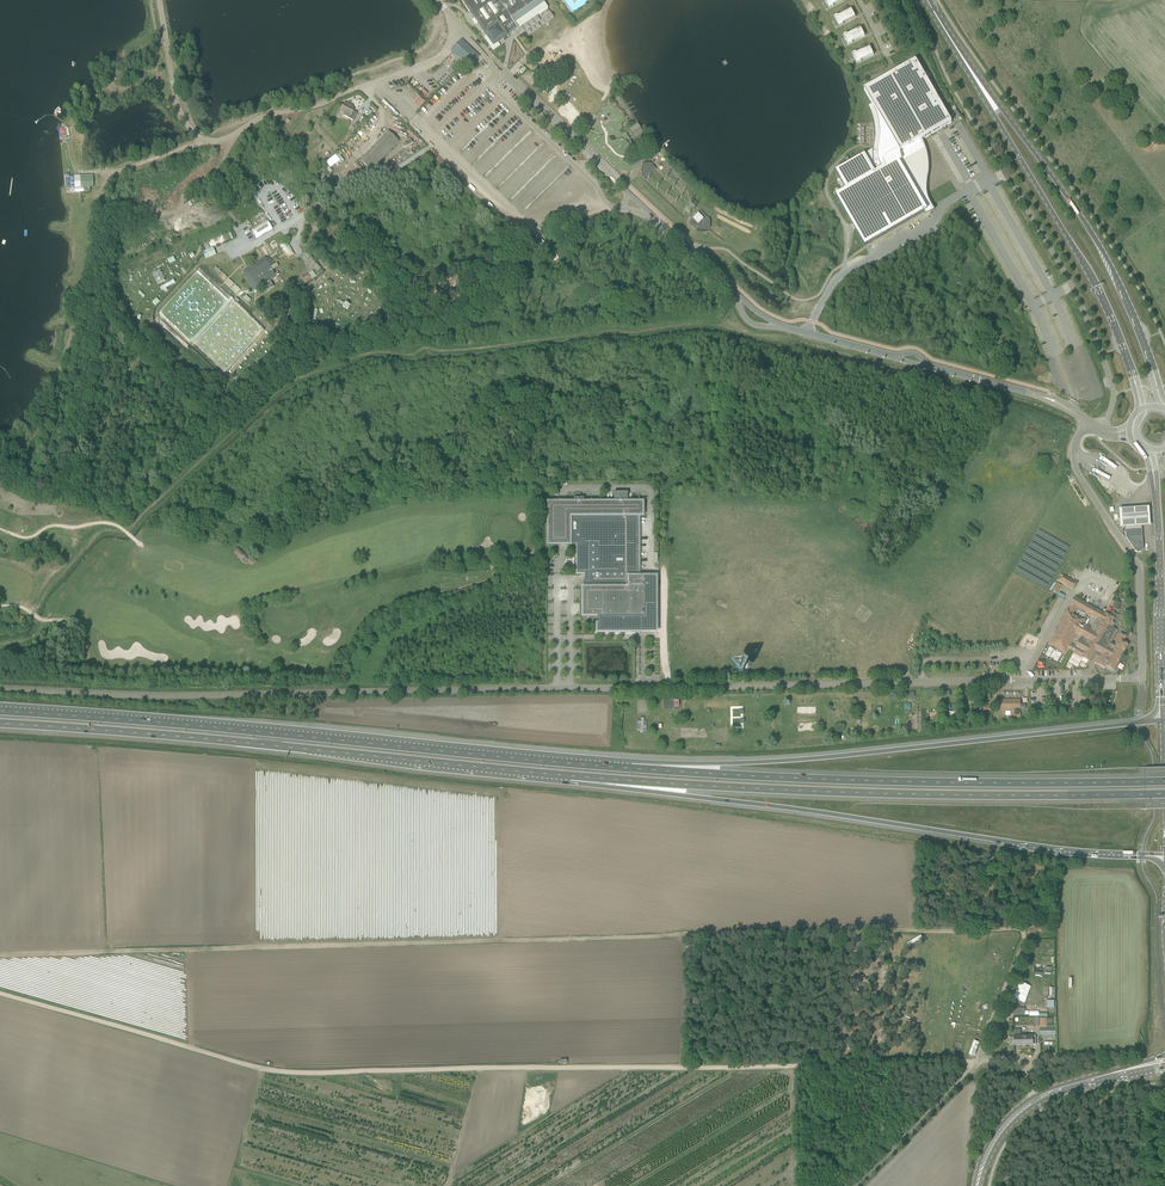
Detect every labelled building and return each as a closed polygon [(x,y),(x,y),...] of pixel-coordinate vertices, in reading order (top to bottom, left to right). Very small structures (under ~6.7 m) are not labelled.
[(475,20),(493,46),(548,8),(542,0),(461,0),(475,20)] [(842,0),(825,0),(826,3),(830,1),(830,2),(827,4),(829,8),(834,6),(833,5),(842,0)] [(843,23),(855,17),(851,9),(838,16),(837,15),(834,17),(836,21),(840,19),(840,20),(837,22),(839,27),(843,24),(843,23)] [(852,42),(865,35),(861,28),(847,34),(847,33),(843,35),(846,39),(849,38),(849,39),(846,40),(848,45),(853,43),(852,42)] [(480,57),(476,53),(462,40),(452,50),(453,51),(461,58),(470,67),(480,57)] [(861,60),(874,54),(870,46),(856,53),(856,52),(852,53),(854,58),(858,56),(858,57),(855,59),(857,63),(861,61),(861,60)] [(527,59),(523,63),(531,71),(535,67),(527,59)] [(864,90),(873,104),(868,107),(870,110),(871,113),(872,116),(873,119),(874,123),(874,126),(875,129),(875,132),(875,136),(875,139),(874,142),(874,145),(873,148),(873,150),(836,172),(846,188),(835,195),(865,246),(927,210),(917,193),(920,191),(920,188),(920,184),(921,181),(921,177),(921,176),(922,177),(922,176),(927,163),(922,161),(922,160),(921,156),(920,153),(919,149),(918,146),(916,143),(952,122),(916,60),(864,90)] [(527,72),(523,76),(531,84),(535,80),(527,72)] [(595,100),(586,108),(591,113),(600,105),(595,100)] [(357,113),(353,111),(354,110),(352,109),(353,106),(345,102),(344,105),(340,111),(344,113),(343,116),(353,121),(357,113)] [(388,104),(386,106),(397,116),(399,114),(388,104)] [(629,128),(635,138),(643,133),(637,123),(629,128)] [(409,130),(407,132),(417,141),(419,139),(409,130)] [(367,154),(360,161),(371,172),(399,142),(388,131),(367,154)] [(338,152),(335,154),(342,162),(344,161),(340,155),(338,152)] [(325,163),(323,164),(330,173),(332,171),(325,163)] [(650,168),(652,165),(651,165),(650,164),(648,164),(647,164),(646,164),(644,164),(644,165),(643,165),(642,165),(642,166),(642,167),(641,169),(641,171),(641,172),(642,174),(642,175),(643,177),(644,179),(646,181),(650,177),(655,173),(654,172),(650,168)] [(81,187),(84,187),(84,192),(87,192),(86,187),(94,187),(93,175),(85,175),(85,177),(80,177),(81,187)] [(699,210),(697,213),(702,219),(697,224),(701,228),(704,226),(706,228),(711,223),(699,210)] [(696,224),(702,219),(696,213),(690,219),(696,224)] [(257,238),(272,229),(267,221),(252,230),(257,238)] [(280,235),(274,239),(278,245),(280,244),(279,242),(282,240),(280,235)] [(286,242),(280,245),(288,258),(294,255),(286,242)] [(266,244),(261,247),(267,256),(271,253),(266,244)] [(202,252),(205,259),(215,255),(215,254),(214,252),(213,248),(212,247),(209,249),(202,252)] [(254,290),(258,288),(249,273),(267,262),(270,267),(272,266),(274,265),(270,259),(264,257),(245,269),(243,271),(243,272),(244,274),(254,290)] [(270,267),(267,262),(249,273),(258,288),(264,284),(268,291),(270,289),(274,287),(270,280),(273,279),(276,277),(279,275),(278,272),(275,274),(272,270),(278,266),(276,263),(274,265),(272,266),(270,267)] [(160,269),(153,272),(157,284),(164,281),(160,269)] [(222,272),(219,276),(224,281),(226,278),(227,277),(222,272)] [(311,279),(308,274),(301,277),(305,283),(311,279)] [(229,279),(225,282),(231,287),(233,285),(234,283),(229,279)] [(234,286),(232,288),(237,293),(240,290),(235,285),(234,286)] [(192,344),(233,299),(237,303),(239,300),(234,296),(232,298),(231,297),(190,341),(192,344)] [(656,625),(656,577),(639,577),(639,517),(643,517),(643,503),(627,503),(627,493),(613,493),(613,503),(584,503),(584,498),(573,498),(573,503),(547,503),(547,545),(576,545),(576,574),(585,574),(585,588),(582,588),(582,617),(597,617),(597,632),(639,632),(639,634),(639,625),(656,625)] [(1150,528),(1149,509),(1119,511),(1120,530),(1126,530),(1142,529),(1150,528)] [(1142,529),(1126,530),(1126,538),(1135,551),(1136,551),(1136,552),(1137,552),(1138,552),(1139,552),(1140,552),(1141,552),(1141,551),(1142,551),(1142,550),(1143,550),(1143,549),(1143,548),(1142,529)] [(1077,583),(1064,575),(1060,582),(1073,589),(1077,583)] [(1056,583),(1052,591),(1057,593),(1060,585),(1056,583)] [(1054,634),(1048,644),(1055,648),(1056,647),(1060,649),(1060,650),(1066,654),(1069,649),(1069,650),(1070,649),(1073,651),(1073,652),(1081,656),(1081,657),(1090,662),(1095,654),(1098,656),(1096,661),(1097,662),(1096,663),(1106,668),(1107,667),(1114,671),(1128,645),(1123,642),(1126,637),(1121,633),(1114,646),(1112,645),(1113,643),(1112,642),(1118,630),(1113,627),(1115,623),(1112,622),(1115,618),(1105,613),(1105,614),(1074,597),(1071,604),(1072,605),(1069,611),(1068,610),(1056,630),(1058,630),(1055,635),(1054,634)] [(1057,661),(1062,653),(1050,647),(1045,655),(1057,661)] [(945,693),(946,707),(956,706),(955,692),(945,693)] [(1099,693),(1087,694),(1087,702),(1100,701),(1099,693)] [(940,694),(928,695),(929,706),(940,706),(940,694)] [(1021,711),(1021,700),(1001,700),(1001,711),(1021,711)] [(1040,1027),(1040,1035),(1055,1036),(1056,1027),(1040,1027)] [(1036,1045),(1036,1036),(1021,1036),(1021,1030),(1015,1030),(1015,1036),(1014,1036),(1014,1045),(1033,1045),(1036,1045)]
